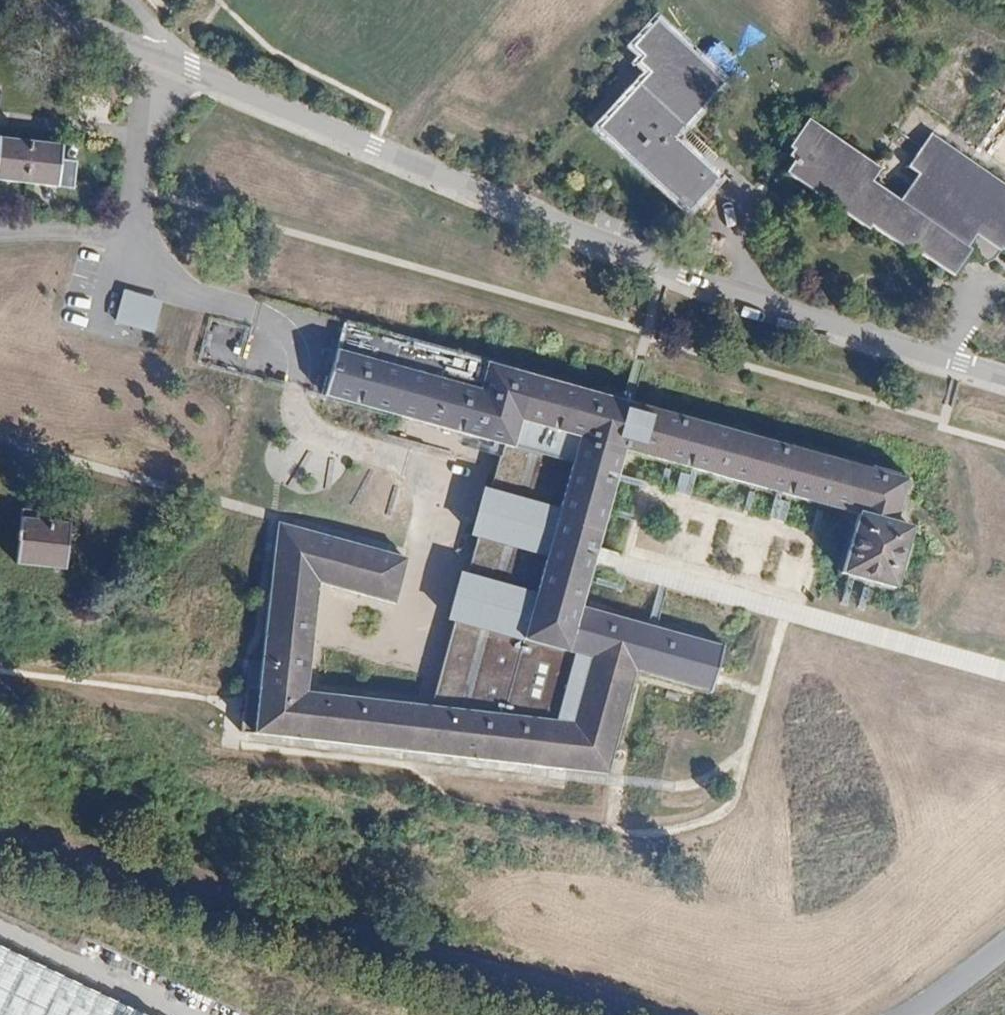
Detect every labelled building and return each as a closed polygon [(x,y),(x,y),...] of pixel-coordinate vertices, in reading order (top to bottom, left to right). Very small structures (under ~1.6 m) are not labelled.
[(688,208),(721,177),(710,165),(680,133),(693,121),(735,82),(671,13),(644,38),(654,49),(649,55),(659,66),(603,117),(688,208)] [(787,173),(868,230),(871,226),(911,255),(915,249),(954,276),(980,239),(999,252),(1002,248),(1004,250),(1004,177),(931,128),(907,162),(917,169),(899,195),(872,176),(881,164),(809,115),(788,148),(792,150),(788,157),(793,162),(787,173)] [(722,153),(693,121),(680,133),(710,165),(722,153)] [(49,142),(50,127),(0,122),(0,166),(61,172),(64,144),(49,142)] [(167,299),(125,291),(118,326),(161,334),(167,299)] [(843,574),(896,589),(914,528),(898,523),(908,479),(537,377),(491,364),(484,390),(341,349),(328,395),(516,449),(524,422),(583,439),(527,642),(579,657),(560,726),(425,708),(310,693),(322,586),(397,607),(409,560),(280,526),(256,735),(610,780),(638,673),(713,694),(715,694),(727,648),(725,648),(583,608),(626,451),(859,513),(843,574)] [(524,422),(516,449),(558,459),(548,506),(473,489),(461,536),(536,556),(527,594),(452,574),(437,623),(448,625),(527,642),(583,439),(524,422)] [(679,473),(675,491),(688,495),(692,476),(679,473)] [(52,554),(58,505),(39,502),(41,490),(10,487),(1,548),(52,554)] [(527,642),(448,625),(425,708),(560,726),(579,657),(527,642)] [(0,947),(0,1014),(144,1014),(0,947)]
